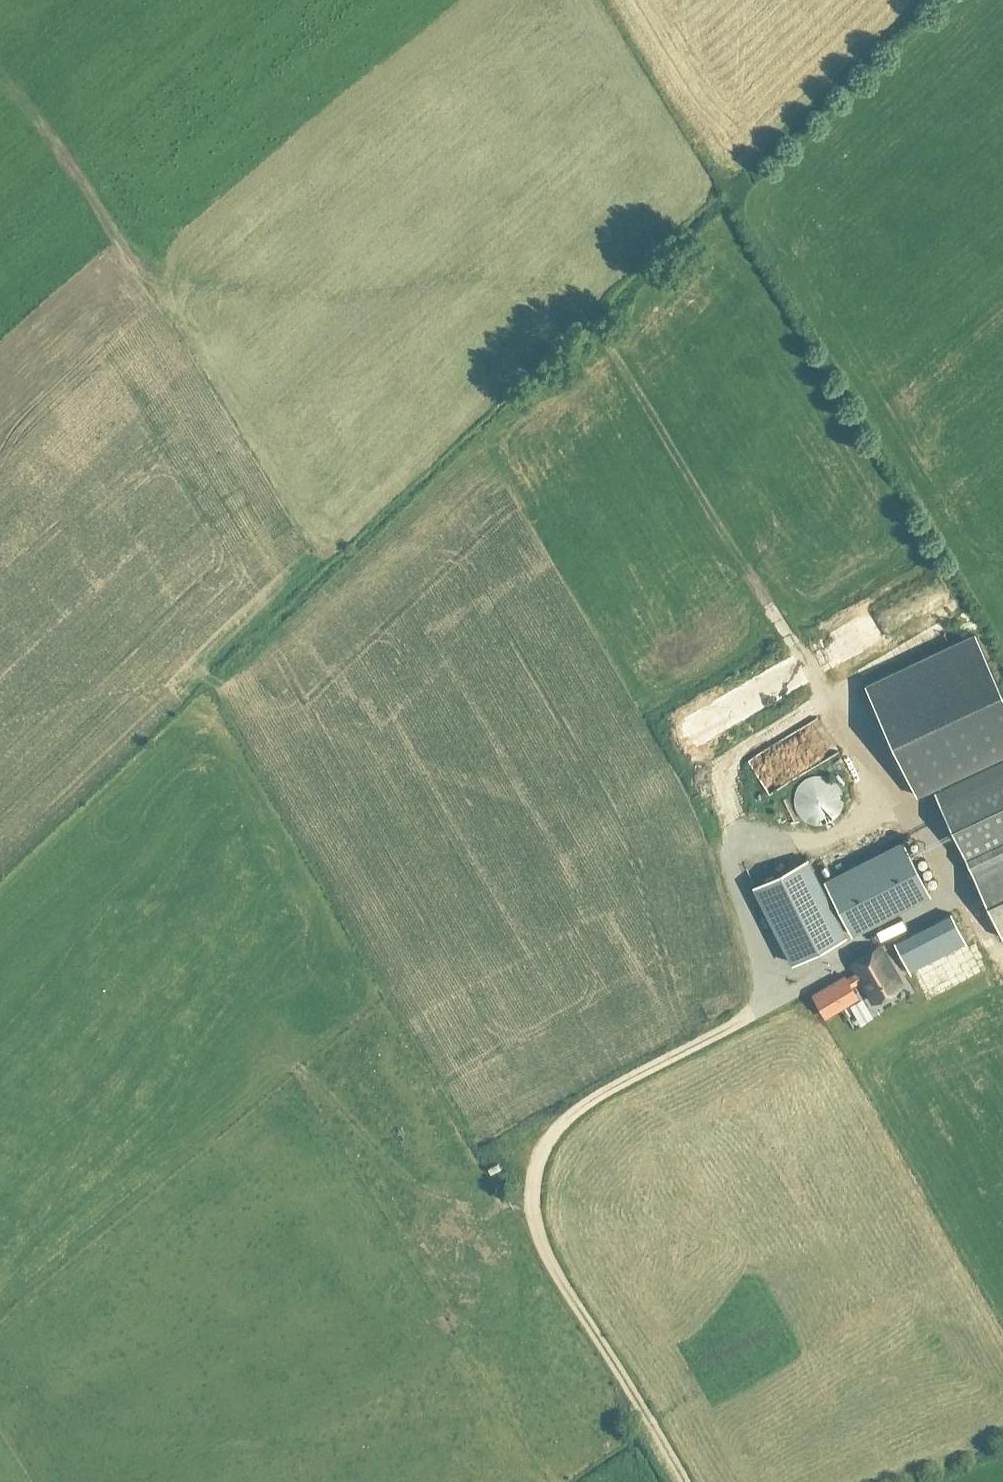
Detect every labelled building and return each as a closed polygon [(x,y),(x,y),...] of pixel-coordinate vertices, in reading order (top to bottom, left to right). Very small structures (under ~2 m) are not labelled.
[(865,611),(817,629),(825,651),(873,633),(865,611)] [(719,634),(733,628),(729,618),(715,624),(719,634)] [(1002,758),(1002,694),(974,632),(864,684),(915,794),(936,785),(938,788),(1002,758)] [(932,791),(1000,937),(1002,936),(1002,758),(932,791)] [(796,814),(796,815),(802,821),(810,825),(819,826),(827,824),(834,819),(839,812),(842,804),(841,796),(841,795),(838,787),(832,781),(824,777),(816,776),(807,778),(800,783),(795,790),(793,798),(793,806),(796,814)] [(929,892),(903,841),(824,881),(849,933),(929,892)] [(844,936),(805,858),(753,884),(792,962),(844,936)] [(908,971),(965,942),(950,913),(894,942),(908,971)] [(846,979),(850,987),(860,981),(872,1001),(901,984),(879,946),(850,963),(855,973),(846,979)] [(850,987),(846,979),(843,975),(812,994),(825,1017),(857,998),(850,987)]
